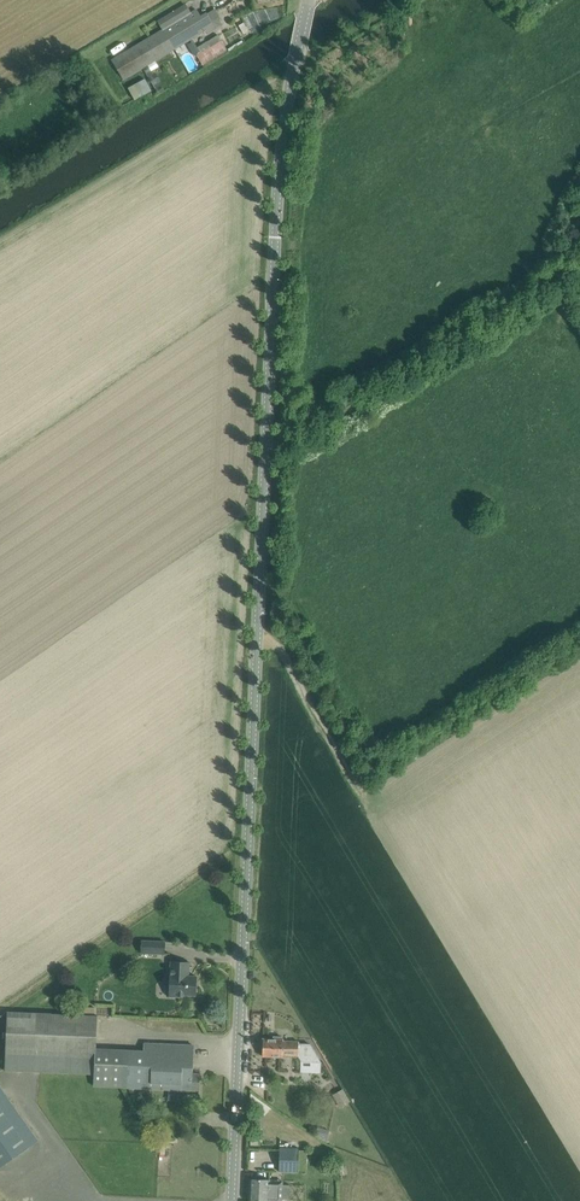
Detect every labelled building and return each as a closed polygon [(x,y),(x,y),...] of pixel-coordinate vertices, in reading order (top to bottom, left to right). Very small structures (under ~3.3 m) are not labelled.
[(187,4),(158,22),(163,30),(164,29),(170,38),(169,39),(174,49),(205,30),(208,34),(217,29),(216,28),(207,13),(201,16),(197,10),(192,13),(187,4)] [(215,8),(207,13),(216,28),(222,25),(219,20),(221,19),(215,8)] [(163,30),(113,60),(124,79),(174,49),(169,39),(170,38),(164,29),(163,30)] [(220,34),(198,47),(201,51),(197,54),(203,64),(227,49),(222,41),(223,41),(220,34)] [(191,49),(195,55),(197,54),(201,51),(198,47),(197,45),(191,49)] [(144,76),(150,89),(160,85),(154,71),(144,76)] [(126,86),(133,99),(150,91),(144,78),(126,86)] [(165,941),(142,941),(142,954),(165,955),(165,941)] [(190,962),(172,961),(170,996),(184,996),(184,994),(196,995),(197,976),(189,976),(190,962)] [(100,1017),(8,1013),(5,1071),(95,1074),(95,1085),(199,1090),(200,1073),(193,1073),(194,1045),(145,1043),(144,1051),(99,1048),(100,1017)] [(264,1038),(263,1056),(283,1056),(283,1055),(299,1055),(303,1061),(321,1061),(311,1044),(300,1043),(300,1041),(283,1040),(283,1036),(274,1036),(274,1039),(264,1038)] [(0,1085),(0,1167),(39,1140),(0,1085)] [(343,1088),(333,1095),(340,1107),(351,1101),(343,1088)] [(145,1100),(136,1112),(144,1118),(153,1107),(145,1100)] [(327,1137),(329,1128),(318,1126),(316,1135),(327,1137)] [(299,1150),(299,1148),(292,1148),(280,1147),(279,1171),(291,1171),(299,1171),(299,1169),(306,1170),(307,1150),(299,1150)] [(250,1179),(249,1200),(282,1200),(282,1198),(290,1198),(290,1185),(283,1185),(283,1180),(270,1180),(270,1179),(250,1179)]
